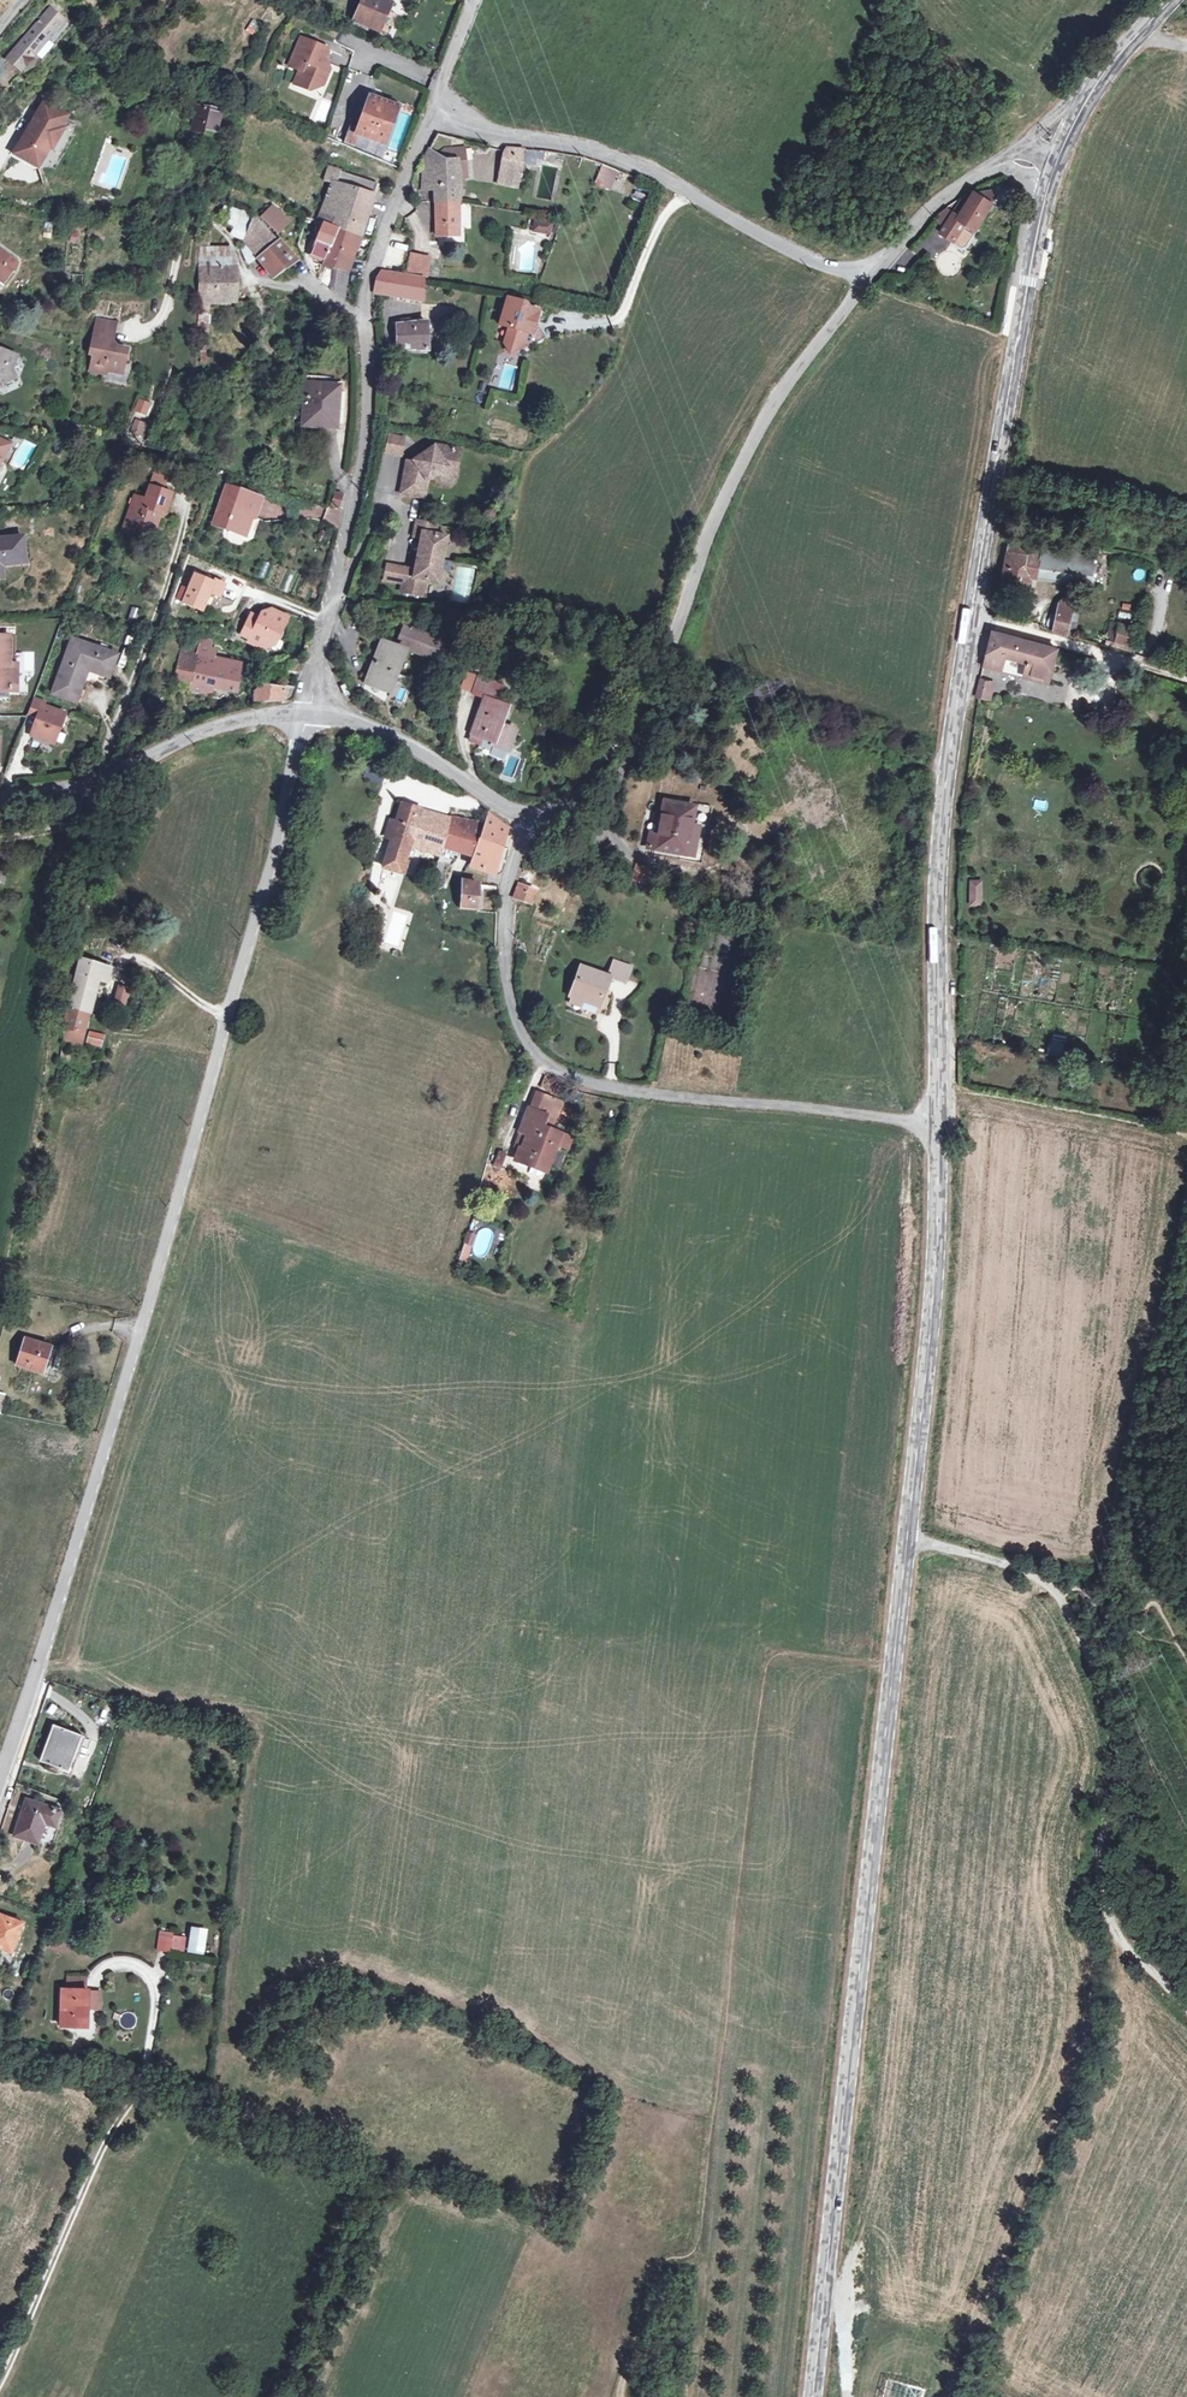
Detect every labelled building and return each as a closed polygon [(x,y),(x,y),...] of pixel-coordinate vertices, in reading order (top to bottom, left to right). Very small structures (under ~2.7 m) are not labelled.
[(356,22),(380,32),(391,4),(381,0),(365,0),(356,22)] [(380,32),(356,22),(354,27),(383,39),(396,6),(391,4),(380,32)] [(51,9),(19,45),(22,48),(10,62),(21,72),(25,68),(27,69),(29,70),(31,69),(33,68),(35,67),(36,65),(36,62),(35,60),(34,59),(56,33),(58,34),(67,23),(51,9)] [(254,36),(259,22),(251,19),(245,32),(254,36)] [(329,49),(302,38),(290,67),(301,71),(295,84),(311,91),(315,82),(324,86),(331,69),(322,65),(329,49)] [(22,48),(19,45),(7,59),(10,62),(22,48)] [(361,130),(352,127),(346,144),(356,147),(360,135),(387,144),(399,110),(372,100),(361,130)] [(66,117),(46,105),(16,155),(36,167),(47,147),(52,150),(62,131),(58,129),(66,117)] [(222,112),(199,107),(193,132),(216,137),(222,112)] [(523,162),(526,150),(508,148),(506,151),(499,182),(518,186),(523,162)] [(434,163),(425,159),(424,184),(424,187),(425,188),(426,189),(427,190),(429,190),(436,189),(437,202),(460,202),(460,183),(459,179),(468,178),(465,149),(445,150),(437,158),(437,163),(434,163)] [(538,151),(526,150),(523,162),(535,164),(538,151)] [(621,192),(627,173),(601,165),(595,185),(621,192)] [(339,206),(370,216),(375,199),(380,184),(342,172),(329,167),(324,182),(333,185),(329,196),(341,201),(339,206)] [(645,203),(649,192),(635,186),(631,198),(645,203)] [(989,191),(975,193),(993,204),(998,197),(989,191)] [(993,204),(975,193),(966,207),(963,211),(958,208),(953,215),(945,229),(941,235),(954,243),(962,248),(966,247),(976,232),(993,204)] [(341,201),(329,196),(324,212),(335,217),(332,226),(339,228),(363,238),(370,216),(339,206),(341,201)] [(460,202),(437,202),(439,237),(461,236),(460,202)] [(254,211),(262,218),(268,211),(260,204),(254,211)] [(462,204),(462,227),(470,227),(470,204),(462,204)] [(268,211),(262,218),(278,235),(290,223),(273,206),(268,211)] [(221,218),(235,229),(241,213),(225,207),(221,218)] [(945,229),(953,215),(947,211),(939,224),(945,229)] [(320,221),(326,223),(332,226),(335,217),(324,212),(320,221)] [(235,237),(244,241),(254,218),(241,213),(235,229),(233,235),(232,236),(235,237)] [(258,258),(278,242),(274,239),(254,218),(244,241),(258,258)] [(536,220),(535,228),(553,230),(554,223),(536,220)] [(332,226),(326,223),(312,255),(326,260),(339,228),(332,226)] [(201,228),(201,248),(210,249),(211,229),(201,228)] [(363,238),(339,228),(326,260),(324,264),(335,266),(330,287),(345,300),(350,271),(363,238)] [(296,262),(278,242),(258,258),(273,278),(296,262)] [(201,248),(201,267),(237,268),(233,249),(210,249),(201,248)] [(0,250),(0,281),(10,267),(15,269),(19,263),(1,249),(0,250)] [(413,255),(409,272),(428,276),(431,259),(413,255)] [(200,286),(200,303),(211,303),(236,303),(237,268),(201,267),(201,273),(200,286)] [(381,271),(377,278),(375,293),(423,301),(423,279),(381,271)] [(539,322),(542,312),(533,309),(532,313),(526,311),(528,304),(510,298),(501,325),(511,328),(506,344),(512,354),(532,343),(533,346),(547,339),(539,322)] [(211,303),(200,303),(197,348),(201,348),(210,347),(211,303)] [(118,323),(99,319),(91,355),(95,355),(92,371),(107,374),(107,371),(123,374),(128,349),(113,346),(118,323)] [(410,324),(403,324),(398,325),(399,350),(430,350),(428,321),(410,324)] [(210,364),(210,347),(201,348),(202,364),(210,364)] [(2,394),(5,385),(10,386),(24,380),(19,371),(23,360),(0,351),(0,393),(2,394)] [(340,387),(308,386),(306,426),(338,427),(340,387)] [(150,427),(139,423),(134,434),(145,438),(150,427)] [(74,427),(73,434),(81,436),(82,429),(74,427)] [(407,439),(391,435),(387,453),(403,457),(407,439)] [(11,445),(0,439),(0,466),(11,445)] [(408,466),(405,481),(403,494),(426,499),(430,482),(441,474),(449,468),(458,470),(461,451),(438,446),(422,458),(424,461),(418,466),(411,464),(408,466)] [(415,463),(418,466),(424,461),(422,458),(415,463)] [(456,477),(458,470),(449,468),(441,474),(456,477)] [(155,471),(152,481),(165,485),(168,475),(155,471)] [(152,481),(150,486),(163,490),(165,485),(152,481)] [(124,528),(149,537),(157,513),(164,515),(165,515),(172,493),(163,490),(150,486),(146,499),(135,496),(124,528)] [(224,532),(237,536),(243,533),(247,520),(253,522),(259,505),(237,496),(238,493),(226,488),(213,523),(225,528),(224,532)] [(342,497),(336,495),(333,504),(340,505),(342,497)] [(157,513),(149,537),(155,539),(164,515),(157,513)] [(243,533),(237,536),(246,539),(253,522),(247,520),(243,533)] [(400,591),(423,595),(426,581),(438,583),(447,537),(434,535),(436,526),(416,521),(413,536),(421,538),(414,569),(405,568),(400,591)] [(3,566),(27,564),(24,537),(0,539),(0,566),(3,566)] [(1085,553),(1075,551),(1013,538),(1004,583),(1031,588),(1033,576),(1079,585),(1085,553)] [(1076,543),(1075,551),(1085,553),(1099,556),(1100,548),(1076,543)] [(1092,588),(1099,556),(1085,553),(1079,585),(1092,588)] [(402,582),(405,568),(388,564),(385,579),(402,582)] [(193,577),(182,604),(202,612),(209,595),(218,598),(223,585),(212,581),(211,584),(193,577)] [(1061,607),(1057,633),(1069,637),(1075,602),(1069,600),(1068,608),(1061,607)] [(130,608),(129,621),(139,621),(140,608),(130,608)] [(285,617),(266,609),(264,614),(259,612),(256,618),(247,614),(238,635),(246,639),(245,642),(262,649),(265,642),(272,645),(285,617)] [(1110,620),(1107,638),(1115,639),(1117,621),(1110,620)] [(1114,644),(1133,648),(1138,627),(1119,622),(1114,644)] [(404,626),(397,643),(436,659),(443,642),(404,626)] [(1058,651),(996,633),(985,670),(1001,674),(1004,657),(1031,664),(1026,681),(1047,686),(1058,651)] [(11,691),(11,682),(18,682),(19,664),(11,664),(12,636),(0,636),(0,691),(11,691)] [(20,636),(12,636),(11,664),(19,664),(20,636)] [(73,640),(53,693),(78,702),(90,670),(110,677),(118,656),(73,640)] [(194,681),(192,691),(213,695),(215,686),(238,691),(243,664),(215,658),(216,651),(209,649),(211,641),(202,640),(199,658),(183,654),(178,678),(194,681)] [(383,641),(367,683),(390,692),(406,650),(383,641)] [(494,743),(493,746),(509,752),(517,732),(501,726),(508,707),(497,703),(502,686),(479,678),(473,695),(485,699),(472,735),(475,736),(472,743),(480,746),(482,739),(494,743)] [(998,685),(981,681),(979,697),(995,700),(998,685)] [(339,686),(345,699),(350,697),(344,684),(339,686)] [(282,701),(293,698),(296,687),(287,686),(286,689),(264,686),(255,692),(255,706),(263,704),(264,700),(282,701)] [(31,714),(39,717),(43,705),(44,703),(36,699),(31,714)] [(43,705),(31,738),(54,746),(66,713),(43,705)] [(1034,809),(1046,811),(1047,801),(1035,800),(1034,809)] [(450,851),(473,858),(479,839),(480,840),(485,825),(454,820),(449,818),(435,814),(435,813),(404,803),(398,822),(393,841),(384,868),(402,873),(410,846),(440,856),(440,855),(442,849),(450,851)] [(653,833),(650,849),(694,857),(699,829),(692,827),(695,808),(666,803),(660,835),(653,833)] [(703,825),(695,859),(699,860),(712,806),(699,804),(694,823),(703,825)] [(479,839),(473,858),(477,859),(474,867),(496,874),(508,829),(489,814),(485,825),(480,840),(479,839)] [(386,839),(393,841),(398,822),(392,820),(386,839)] [(448,857),(450,851),(442,849),(440,855),(448,857)] [(0,863),(0,882),(5,883),(8,865),(0,863)] [(650,872),(638,869),(636,881),(647,884),(650,872)] [(981,878),(972,878),(971,900),(980,900),(981,878)] [(463,880),(461,908),(479,910),(481,883),(463,880)] [(519,885),(515,898),(531,904),(532,903),(536,891),(519,885)] [(113,967),(82,958),(78,973),(80,974),(71,1009),(69,1009),(66,1027),(64,1037),(71,1037),(70,1040),(82,1043),(85,1031),(99,979),(109,981),(113,967)] [(572,996),(584,1001),(599,1007),(610,978),(626,983),(632,968),(614,961),(609,977),(583,967),(572,996)] [(120,989),(116,1002),(125,1004),(129,991),(120,989)] [(582,1008),(584,1001),(572,996),(569,1004),(582,1008)] [(91,1033),(88,1042),(103,1045),(105,1036),(91,1033)] [(520,1149),(516,1159),(532,1165),(534,1162),(545,1167),(553,1145),(568,1151),(572,1140),(561,1136),(561,1134),(544,1127),(549,1115),(556,1118),(562,1103),(538,1094),(532,1109),(531,1109),(526,1120),(525,1120),(521,1132),(522,1133),(516,1148),(520,1149)] [(543,1173),(545,1167),(534,1162),(532,1165),(531,1168),(543,1173)] [(467,1262),(476,1234),(467,1231),(458,1259),(467,1262)] [(27,1339),(19,1366),(44,1373),(52,1347),(27,1339)] [(55,1726),(43,1760),(69,1770),(81,1736),(55,1726)] [(91,1753),(97,1743),(87,1738),(82,1748),(91,1753)] [(28,1800),(15,1835),(39,1843),(46,1822),(56,1825),(61,1811),(28,1800)] [(1178,1868),(1186,1865),(1181,1857),(1174,1861),(1178,1868)] [(0,1930),(0,1947),(13,1952),(24,1923),(1,1914),(0,1916),(0,1924),(2,1925),(0,1930)] [(189,1927),(188,1953),(206,1954),(207,1928),(189,1927)] [(162,1932),(160,1949),(171,1951),(174,1933),(162,1932)] [(88,1977),(70,1977),(69,1990),(87,1991),(88,1977)] [(64,1990),(63,2026),(88,2026),(88,2008),(89,1991),(87,1991),(69,1990),(64,1990)] [(88,2008),(102,2009),(102,1991),(89,1991),(88,2008)] [(3,2023),(0,2037),(12,2042),(17,2028),(3,2023)]
